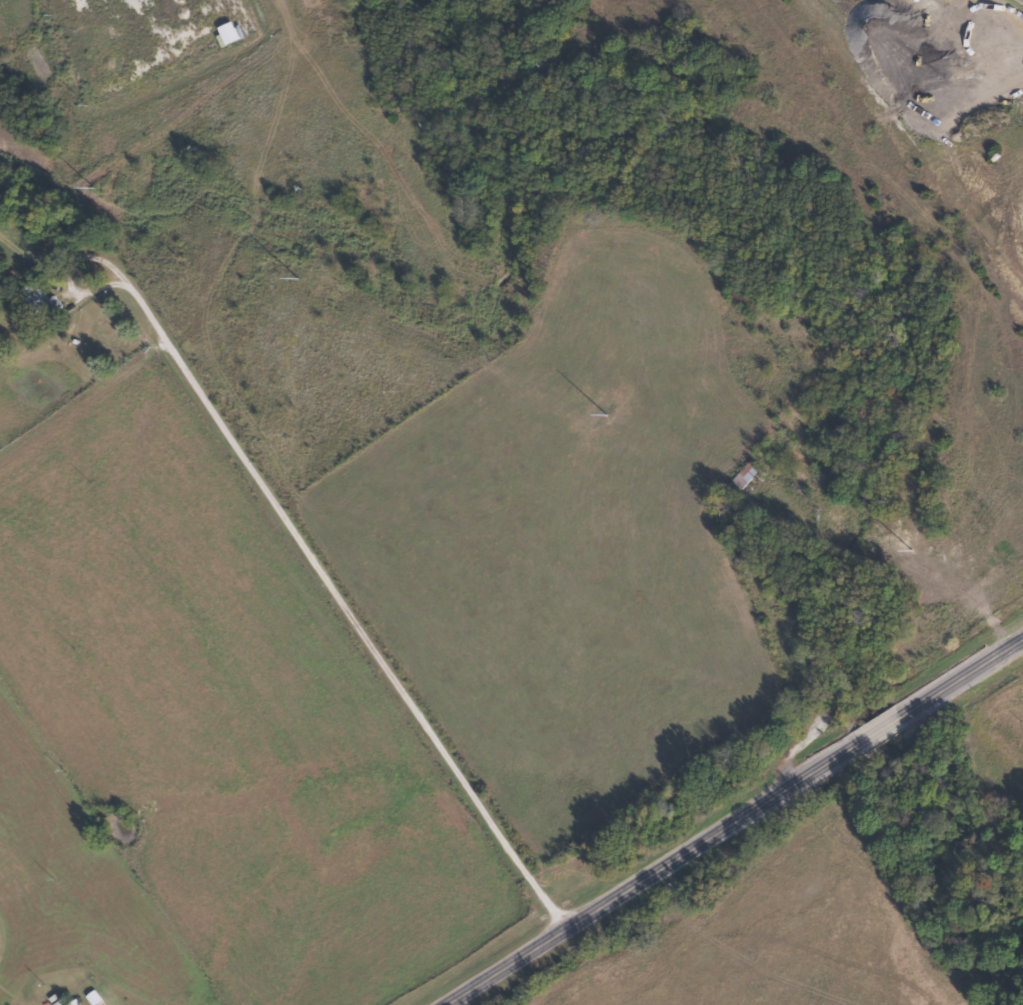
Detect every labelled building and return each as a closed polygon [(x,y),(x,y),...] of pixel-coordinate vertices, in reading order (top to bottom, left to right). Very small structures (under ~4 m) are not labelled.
[(190,46),(197,58),(204,54),(197,42),(190,46)] [(59,296),(52,300),(42,282),(26,292),(44,321),(66,308),(59,296)] [(762,470),(745,459),(725,491),(742,501),(762,470)] [(792,598),(788,582),(779,584),(783,600),(792,598)]
